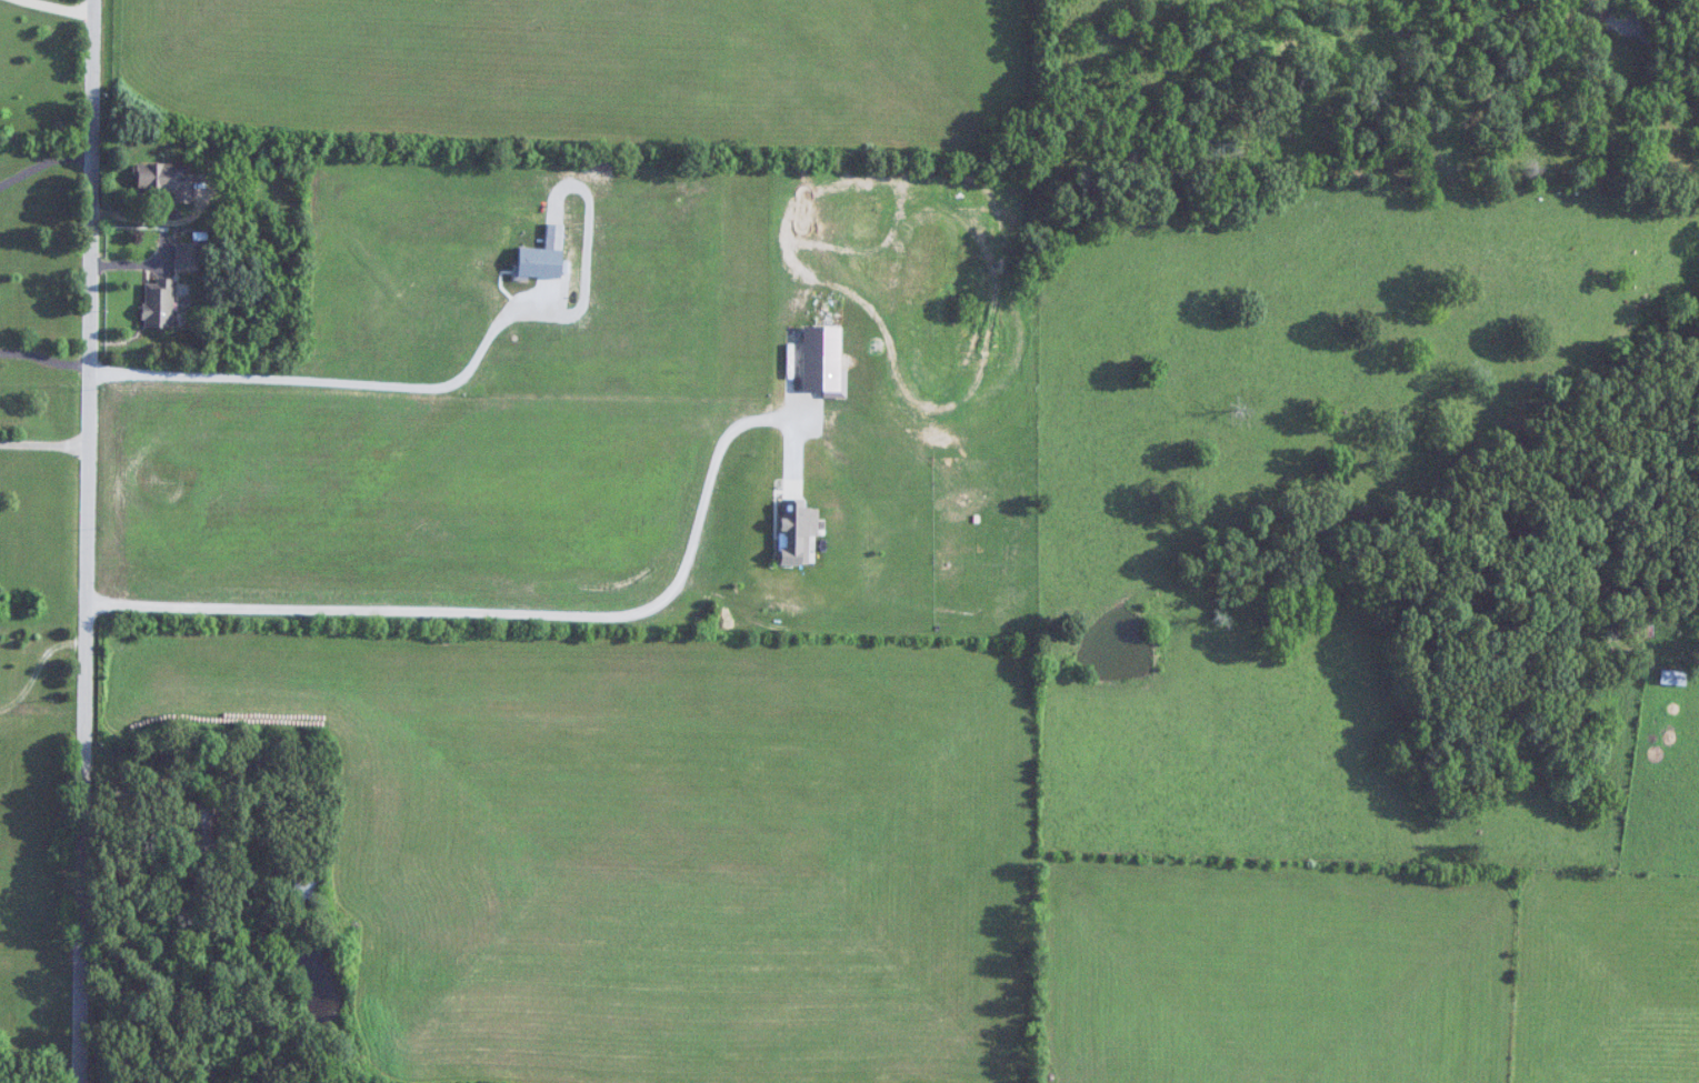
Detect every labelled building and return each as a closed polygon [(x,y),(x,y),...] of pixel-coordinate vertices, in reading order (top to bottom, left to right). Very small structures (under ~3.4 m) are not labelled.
[(136,164),(136,191),(175,191),(175,203),(194,203),(194,165),(136,164)] [(176,272),(197,272),(197,244),(176,244),(176,272)] [(173,279),(145,279),(145,327),(173,327),(173,279)] [(1687,685),(1687,670),(1661,670),(1661,685),(1687,685)]
